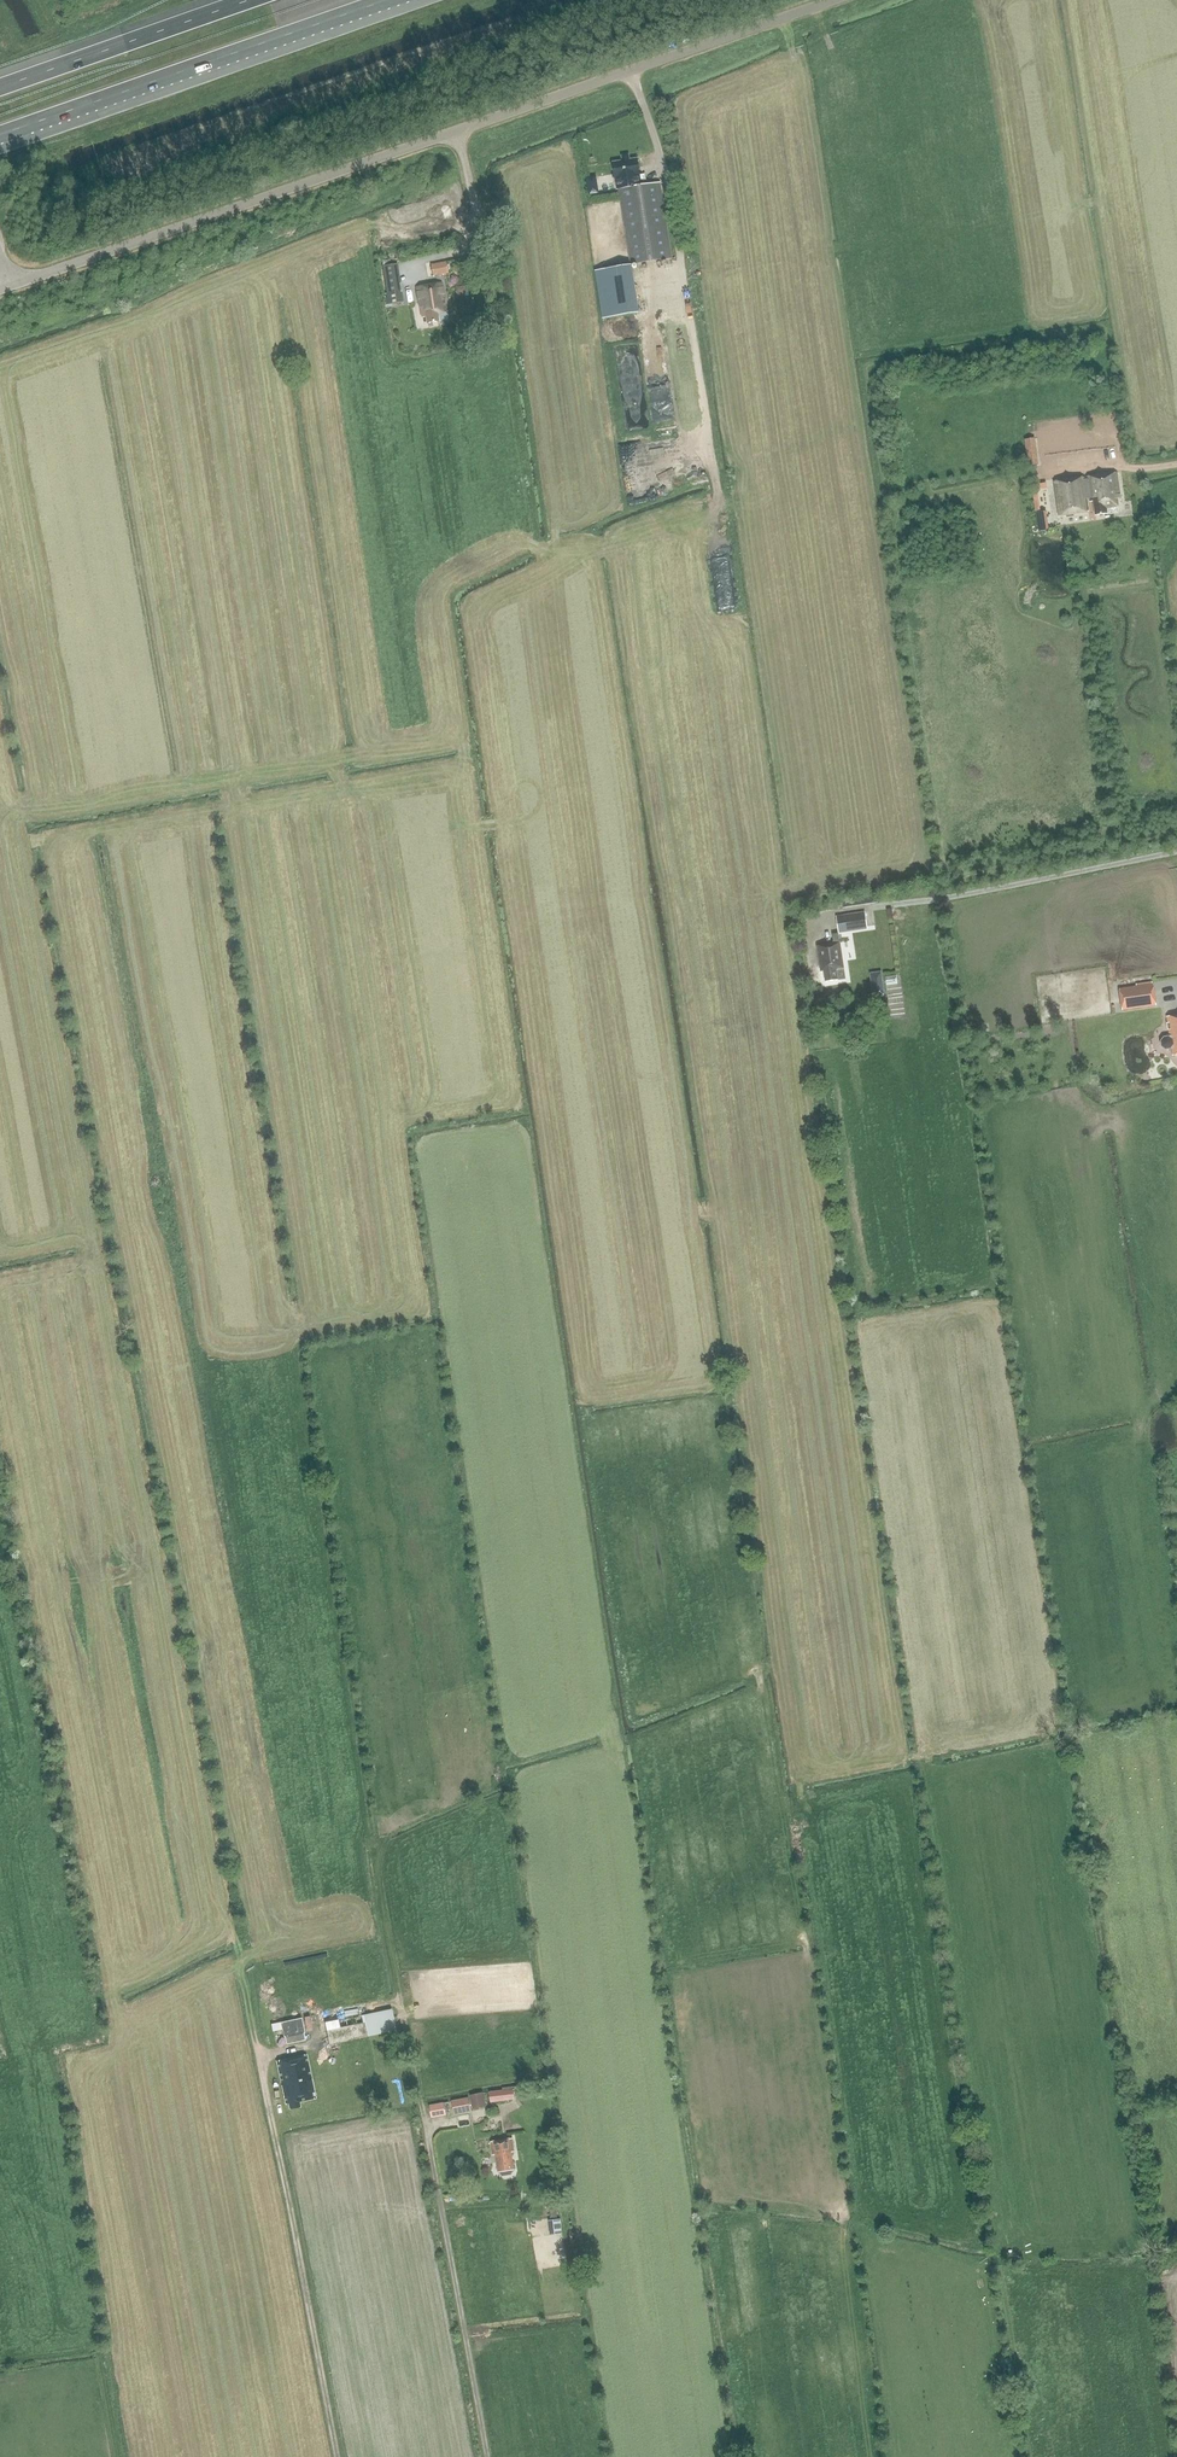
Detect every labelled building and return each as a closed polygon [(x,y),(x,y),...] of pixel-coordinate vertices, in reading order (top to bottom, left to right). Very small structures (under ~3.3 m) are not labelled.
[(615,179),(616,179),(617,189),(619,189),(631,265),(672,259),(660,183),(641,186),(639,176),(640,175),(637,159),(613,162),(615,179)] [(586,178),(589,195),(599,194),(596,176),(586,178)] [(433,276),(448,273),(445,261),(430,264),(433,276)] [(398,265),(382,267),(386,295),(385,295),(386,305),(403,303),(398,265)] [(437,313),(446,312),(445,303),(441,283),(416,287),(421,318),(425,317),(426,323),(439,321),(437,313)] [(456,286),(455,292),(459,296),(464,296),(465,287),(456,286)] [(1035,438),(1024,440),(1026,456),(1037,455),(1035,438)] [(1117,499),(1120,498),(1116,474),(1054,482),(1059,515),(1089,511),(1088,505),(1094,504),(1095,516),(1107,515),(1106,508),(1118,506),(1117,499)] [(865,912),(836,916),(838,932),(867,929),(865,912)] [(818,945),(818,947),(821,967),(824,967),(826,981),(837,979),(836,969),(843,968),(840,942),(839,942),(838,933),(832,934),(834,943),(818,945)] [(870,973),(873,990),(883,989),(881,972),(870,973)] [(1153,984),(1119,988),(1122,1010),(1156,1006),(1153,984)] [(1172,1049),(1172,1055),(1176,1054),(1176,1015),(1167,1016),(1170,1036),(1164,1037),(1160,1041),(1161,1047),(1165,1050),(1172,1049)] [(392,2009),(325,2023),(329,2044),(396,2030),(392,2009)] [(285,2028),(288,2042),(308,2039),(304,2016),(273,2021),(274,2030),(285,2028)] [(298,2102),(315,2098),(306,2055),(277,2062),(286,2103),(289,2102),(290,2109),(299,2107),(298,2102)] [(489,2091),(490,2102),(515,2098),(513,2086),(502,2088),(502,2089),(489,2091)] [(483,2092),(470,2095),(472,2105),(485,2103),(483,2092)] [(454,2114),(471,2111),(469,2097),(452,2101),(454,2114)] [(432,2103),(433,2116),(449,2113),(448,2100),(432,2103)] [(511,2152),(514,2152),(512,2139),(490,2142),(492,2155),(495,2155),(498,2172),(499,2172),(502,2176),(512,2174),(513,2169),(514,2169),(511,2152)] [(553,2227),(563,2226),(562,2217),(552,2218),(553,2227)]
